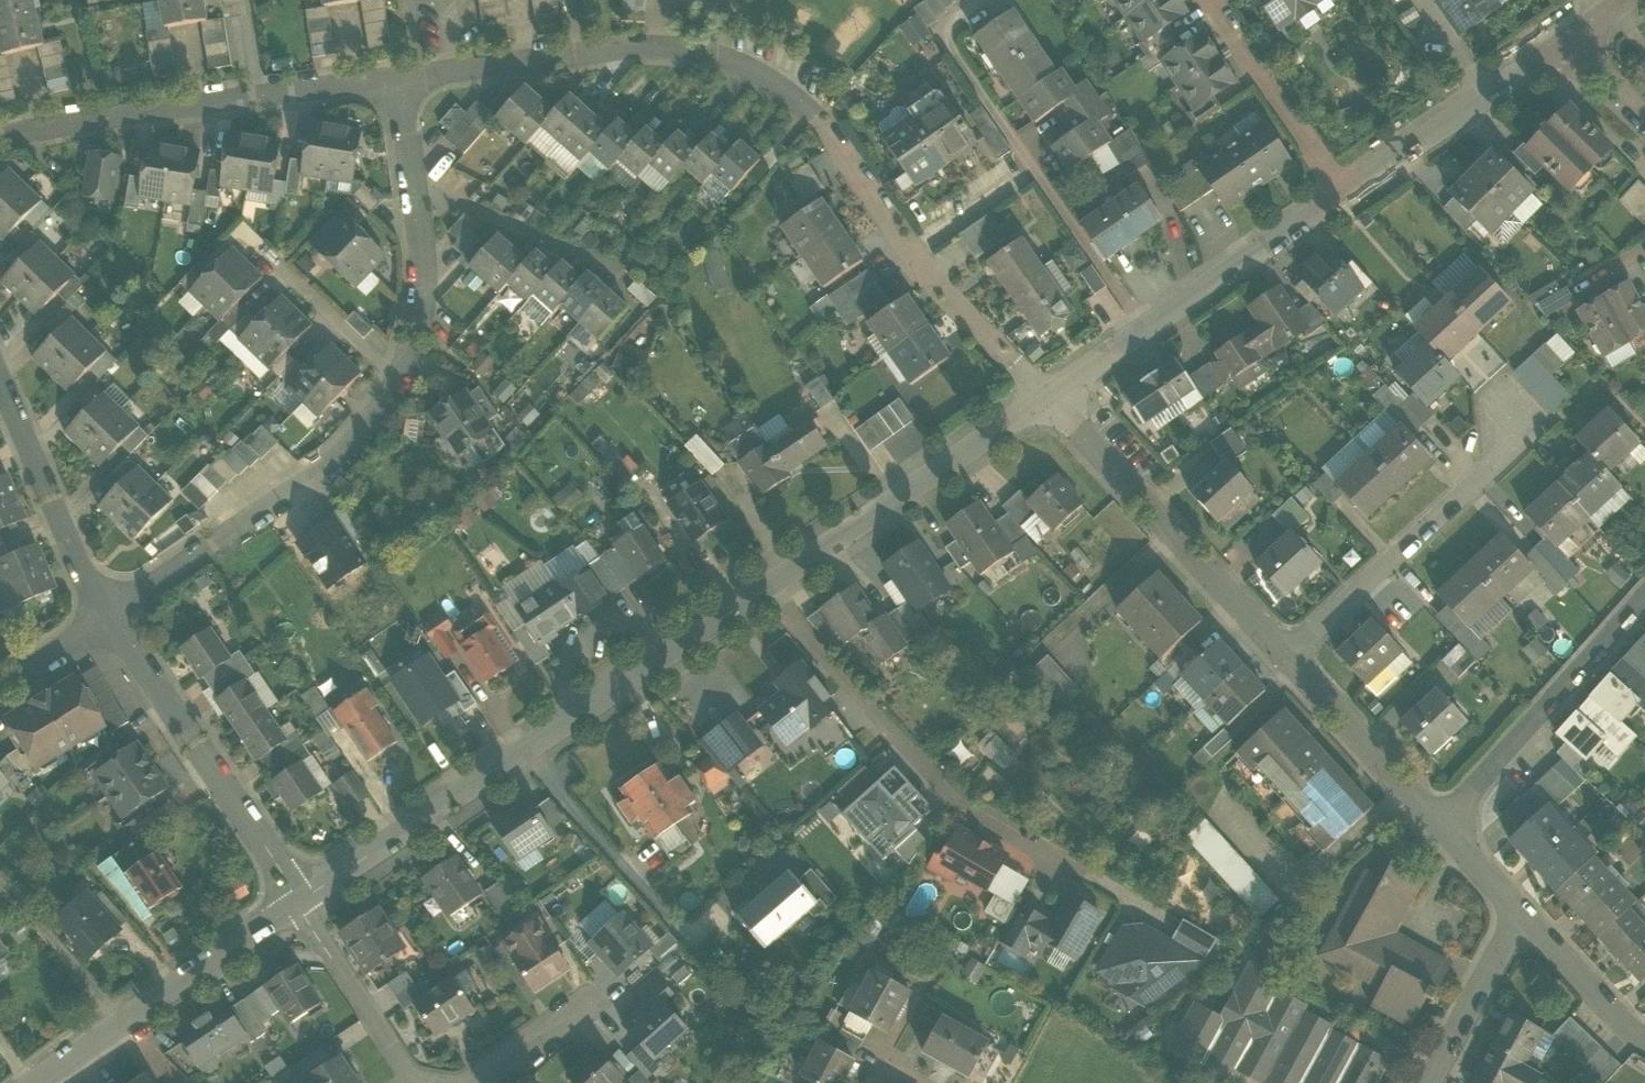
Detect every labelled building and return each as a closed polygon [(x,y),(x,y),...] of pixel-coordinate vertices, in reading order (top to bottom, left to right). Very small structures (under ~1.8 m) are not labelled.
[(37,19),(32,0),(3,0),(0,1),(0,28),(37,19)] [(161,1),(165,27),(168,27),(201,21),(206,21),(203,0),(166,0),(161,1)] [(361,1),(363,13),(386,9),(384,0),(366,0),(361,1)] [(486,45),(511,41),(504,0),(478,0),(486,45)] [(538,36),(563,32),(558,0),(532,0),(538,36)] [(623,9),(646,10),(646,0),(623,0),(623,9)] [(702,2),(679,0),(679,13),(702,14),(702,2)] [(938,0),(923,0),(924,1),(936,19),(946,12),(945,9),(938,0)] [(945,9),(955,2),(953,0),(938,0),(945,9)] [(1127,17),(1151,0),(1115,0),(1127,17)] [(1127,17),(1143,41),(1144,42),(1165,27),(1187,12),(1180,2),(1174,1),(1173,0),(1151,0),(1127,17)] [(1279,22),(1292,13),(1295,16),(1298,21),(1314,10),(1311,5),(1308,1),(1310,0),(1264,0),(1279,22)] [(1436,3),(1459,36),(1500,8),(1500,7),(1495,0),(1441,0),(1436,3)] [(924,1),(914,8),(928,29),(938,21),(936,19),(924,1)] [(325,7),(305,10),(307,22),(330,18),(328,6),(325,7)] [(386,9),(363,13),(365,25),(388,21),(386,9)] [(646,10),(623,9),(622,21),(645,22),(646,10)] [(1012,11),(976,36),(987,52),(990,50),(1011,81),(1008,83),(1019,99),(1056,74),(1012,11)] [(702,14),(679,13),(678,25),(701,26),(702,14)] [(206,21),(201,21),(203,33),(226,30),(224,18),(206,21)] [(330,18),(307,22),(309,34),(332,30),(330,18)] [(0,28),(0,45),(2,55),(6,54),(38,47),(43,45),(37,19),(0,28)] [(388,21),(365,25),(367,37),(389,33),(388,21)] [(165,27),(146,31),(148,42),(170,39),(168,27),(165,27)] [(1165,27),(1144,42),(1143,41),(1139,43),(1148,56),(1173,38),(1165,27)] [(226,30),(203,33),(205,45),(228,42),(226,30)] [(332,30),(309,34),(311,46),(334,42),(332,30)] [(389,33),(367,37),(369,49),(391,45),(389,33)] [(1181,49),(1162,62),(1163,63),(1179,85),(1218,58),(1202,35),(1181,49)] [(1148,56),(1141,60),(1149,72),(1163,63),(1162,62),(1181,49),(1173,38),(1148,56)] [(170,39),(148,42),(150,54),(172,51),(170,39)] [(43,45),(38,47),(41,58),(63,53),(60,41),(43,45)] [(228,42),(205,45),(207,57),(230,54),(228,42)] [(334,42),(311,46),(313,58),(336,54),(334,42)] [(172,51),(150,54),(151,66),(174,63),(172,51)] [(63,53),(41,58),(43,70),(66,65),(63,53)] [(0,56),(0,68),(8,66),(6,54),(2,55),(0,56)] [(230,54),(207,57),(209,69),(232,66),(230,54)] [(1218,58),(1179,85),(1194,108),(1195,109),(1213,97),(1235,82),(1218,58)] [(174,63),(151,66),(153,78),(176,75),(174,63)] [(66,65),(43,70),(46,82),(69,76),(66,65)] [(0,68),(0,80),(11,78),(8,66),(0,68)] [(1056,74),(1019,99),(1036,123),(1052,112),(1077,95),(1074,90),(1061,71),(1056,74)] [(69,76),(46,82),(49,94),(71,88),(69,76)] [(0,80),(0,93),(14,89),(11,78),(0,80)] [(1077,95),(1052,112),(1060,124),(1096,100),(1084,83),(1074,90),(1077,95)] [(554,113),(525,87),(498,117),(497,118),(526,145),(542,127),(554,113)] [(0,93),(0,105),(17,101),(14,89),(0,93)] [(940,93),(934,92),(907,110),(945,165),(976,144),(940,93)] [(554,113),(542,127),(561,145),(589,113),(570,96),(554,113)] [(1213,97),(1195,109),(1194,108),(1187,113),(1195,125),(1220,107),(1213,97)] [(466,113),(461,118),(471,127),(488,108),(478,99),(466,113)] [(1096,100),(1060,124),(1068,137),(1094,119),(1097,124),(1108,117),(1096,100)] [(456,104),(439,123),(449,132),(461,118),(466,113),(456,104)] [(1568,106),(1548,127),(1545,124),(1537,133),(1539,135),(1527,147),(1526,148),(1544,166),(1570,191),(1612,149),(1568,106)] [(907,110),(905,107),(902,109),(897,108),(892,112),(891,116),(880,124),(879,129),(885,137),(882,139),(904,172),(915,186),(945,165),(907,110)] [(488,108),(471,127),(481,136),(497,118),(498,117),(488,108)] [(589,113),(561,145),(581,163),(590,153),(609,131),(589,113)] [(449,132),(444,137),(454,147),(471,127),(461,118),(449,132)] [(990,119),(977,128),(984,137),(997,128),(990,119)] [(1068,137),(1053,148),(1069,172),(1110,144),(1097,124),(1094,119),(1068,137)] [(336,127),(311,122),(304,162),(302,174),(327,179),(336,127)] [(609,131),(590,153),(610,170),(618,160),(637,139),(618,122),(609,131)] [(1263,124),(1241,139),(1269,178),(1290,164),(1263,124)] [(361,131),(336,127),(327,179),(353,183),(353,182),(361,131)] [(471,127),(454,147),(463,156),(481,136),(471,127)] [(984,137),(983,137),(998,160),(1012,150),(997,128),(984,137)] [(667,146),(647,129),(637,139),(618,160),(638,178),(650,165),(667,146)] [(255,138),(230,133),(223,172),(221,185),(222,186),(247,190),(255,138)] [(667,146),(650,165),(670,182),(684,167),(698,150),(678,133),(667,146)] [(698,150),(684,167),(704,184),(740,143),(740,142),(731,153),(712,135),(698,150)] [(1135,137),(1112,152),(1127,177),(1150,163),(1135,137)] [(281,142),(255,138),(247,190),(272,194),(274,181),(281,142)] [(1269,178),(1241,139),(1220,153),(1248,193),(1269,178)] [(778,142),(761,161),(770,169),(787,150),(778,142)] [(740,143),(704,184),(701,188),(702,189),(718,203),(719,203),(720,204),(731,191),(732,192),(760,161),(740,143)] [(143,178),(140,196),(166,200),(174,148),(149,144),(143,178)] [(1527,147),(1523,144),(1513,154),(1528,169),(1535,175),(1544,166),(1526,148),(1527,147)] [(1513,154),(1505,146),(1496,155),(1519,178),(1528,169),(1513,154)] [(199,152),(174,148),(166,200),(191,204),(193,190),(199,152)] [(1496,155),(1493,152),(1472,174),(1511,212),(1522,224),(1522,223),(1523,224),(1536,211),(1538,207),(1538,203),(1536,199),(1530,193),(1532,191),(1519,178),(1496,155)] [(120,158),(91,153),(84,196),(112,201),(120,158)] [(1248,193),(1220,153),(1200,167),(1199,168),(1214,190),(1226,208),(1248,193)] [(304,162),(291,159),(285,194),(298,196),(302,174),(304,162)] [(1214,190),(1199,168),(1200,167),(1195,160),(1183,168),(1188,176),(1203,197),(1214,190)] [(808,164),(787,179),(803,202),(824,188),(808,164)] [(0,177),(0,211),(25,185),(9,169),(0,177)] [(223,172),(210,170),(207,192),(206,196),(219,198),(222,186),(221,185),(223,172)] [(904,172),(888,183),(903,205),(920,193),(915,186),(904,172)] [(1511,212),(1472,174),(1450,195),(1477,221),(1489,234),(1511,212)] [(143,178),(130,176),(129,176),(130,176),(125,207),(138,209),(140,196),(143,178)] [(1203,197),(1188,176),(1177,183),(1192,205),(1203,197)] [(287,183),(274,181),(272,194),(270,205),(283,207),(287,183)] [(1639,181),(1620,201),(1644,226),(1644,187),(1639,181)] [(363,184),(353,182),(353,183),(354,183),(352,193),(354,194),(362,186),(363,184)] [(1177,183),(1167,190),(1180,213),(1192,205),(1177,183)] [(0,211),(0,238),(3,241),(24,219),(42,201),(25,185),(0,211)] [(362,186),(354,194),(353,196),(371,213),(385,199),(375,188),(370,193),(362,186)] [(1139,186),(1081,227),(1104,259),(1162,219),(1139,186)] [(207,192),(193,190),(191,204),(188,224),(201,226),(206,196),(207,192)] [(1477,221),(1453,198),(1444,208),(1466,231),(1477,221)] [(42,201),(24,219),(34,228),(51,210),(42,201)] [(820,201),(782,227),(803,257),(841,231),(820,201)] [(386,256),(341,213),(326,229),(371,272),(386,256)] [(465,214),(448,232),(458,241),(470,228),(475,222),(465,214)] [(989,214),(958,235),(975,259),(1006,238),(989,214)] [(458,241),(453,247),(463,256),(474,243),(479,236),(470,228),(458,241)] [(371,272),(326,229),(311,244),(356,287),(371,272)] [(841,231),(803,257),(824,288),(862,262),(841,231)] [(30,232),(13,250),(22,259),(40,241),(30,232)] [(527,262),(498,236),(484,251),(483,252),(470,268),(499,294),(508,283),(527,262)] [(1021,240),(988,262),(1009,291),(1041,269),(1021,240)] [(22,259),(1,281),(19,299),(58,259),(40,241),(22,259)] [(463,256),(457,262),(467,271),(470,268),(483,252),(474,243),(463,256)] [(209,271),(189,292),(205,307),(248,263),(232,248),(209,271)] [(711,288),(726,286),(721,248),(706,250),(711,288)] [(556,270),(537,252),(527,262),(508,283),(528,301),(534,294),(556,270)] [(1340,267),(1327,253),(1322,253),(1302,271),(1302,276),(1319,295),(1322,298),(1322,301),(1329,309),(1332,309),(1335,312),(1359,291),(1360,290),(1340,267)] [(1373,284),(1349,258),(1340,267),(1360,290),(1359,291),(1362,294),(1373,284)] [(58,259),(19,299),(36,316),(58,294),(75,276),(58,259)] [(1041,269),(1009,291),(1040,336),(1051,329),(1052,331),(1055,331),(1062,326),(1063,323),(1062,321),(1072,314),(1071,311),(1070,306),(1067,303),(1063,300),(1061,298),(1072,290),(1052,261),(1041,269)] [(200,262),(180,283),(189,292),(209,271),(200,262)] [(248,263),(205,307),(220,322),(220,321),(238,303),(263,277),(248,263)] [(556,270),(534,294),(522,307),(542,325),(554,312),(560,305),(582,280),(562,263),(556,270)] [(1107,287),(1092,266),(1080,274),(1095,295),(1107,287)] [(853,300),(877,284),(868,270),(827,298),(837,312),(853,300)] [(1480,270),(1447,300),(1477,332),(1510,302),(1480,270)] [(582,280),(560,305),(580,322),(608,291),(588,274),(582,280)] [(75,276),(58,294),(67,303),(85,285),(75,276)] [(1319,295),(1302,276),(1292,285),(1309,304),(1319,295)] [(656,297),(637,280),(628,290),(647,307),(656,297)] [(1603,297),(1629,342),(1644,333),(1644,312),(1642,308),(1627,282),(1603,297)] [(877,284),(853,300),(863,315),(887,298),(877,284)] [(1566,287),(1535,305),(1546,317),(1574,300),(1566,287)] [(1278,289),(1252,307),(1262,323),(1279,348),(1305,330),(1295,314),(1278,289)] [(608,291),(580,322),(600,340),(628,309),(608,291)] [(239,339),(239,340),(254,355),(297,311),(282,296),(257,321),(239,339)] [(906,296),(868,323),(889,353),(927,327),(906,296)] [(1629,342),(1603,297),(1578,311),(1605,357),(1629,342)] [(1477,332),(1447,300),(1415,329),(1429,344),(1445,362),(1477,332)] [(238,303),(220,321),(230,330),(248,312),(238,303)] [(1327,323),(1309,304),(1295,314),(1305,330),(1308,336),(1327,323)] [(62,308),(45,326),(54,335),(72,317),(62,308)] [(297,311),(254,355),(269,370),(287,351),(312,325),(297,311)] [(373,329),(354,311),(345,320),(364,339),(373,329)] [(248,312),(230,330),(239,339),(257,321),(248,312)] [(54,335),(33,357),(50,374),(89,334),(72,317),(54,335)] [(1244,335),(1215,354),(1217,358),(1211,363),(1225,384),(1232,380),(1239,390),(1268,370),(1261,360),(1279,348),(1262,323),(1244,335)] [(927,327),(889,353),(910,384),(948,357),(927,327)] [(89,334),(50,374),(68,392),(89,370),(107,352),(89,334)] [(1564,364),(1545,343),(1533,355),(1543,366),(1552,375),(1564,364)] [(306,369),(288,388),(303,403),(347,359),(331,344),(306,369)] [(1445,362),(1429,344),(1396,374),(1414,393),(1426,407),(1458,377),(1445,362)] [(287,351),(269,370),(279,379),(297,360),(287,351)] [(107,352),(89,370),(99,379),(116,361),(107,352)] [(1533,355),(1514,372),(1525,383),(1543,366),(1533,355)] [(1175,358),(1122,395),(1143,425),(1181,399),(1188,409),(1203,399),(1188,378),(1175,358)] [(347,359),(303,403),(319,418),(362,374),(347,359)] [(297,360),(279,379),(288,388),(306,369),(297,360)] [(1211,363),(1188,378),(1203,399),(1225,384),(1211,363)] [(1543,366),(1525,383),(1533,393),(1552,376),(1552,375),(1543,366)] [(592,374),(576,390),(582,396),(587,391),(590,394),(601,382),(592,374)] [(1552,376),(1533,393),(1542,403),(1561,386),(1552,376)] [(819,378),(806,388),(821,409),(834,400),(819,378)] [(95,383),(77,402),(86,411),(104,392),(95,383)] [(1402,404),(1385,385),(1373,396),(1401,426),(1410,436),(1421,425),(1402,404)] [(1561,386),(1542,403),(1553,414),(1572,397),(1561,386)] [(498,415),(479,387),(467,396),(486,424),(498,415)] [(86,411),(65,433),(83,450),(122,410),(104,392),(86,411)] [(461,453),(470,447),(482,465),(494,457),(505,446),(494,429),(491,431),(486,424),(467,396),(464,392),(433,413),(441,424),(439,430),(443,436),(449,437),(461,453)] [(1426,407),(1414,393),(1402,404),(1421,425),(1433,414),(1426,407)] [(891,404),(879,413),(894,434),(906,425),(891,404)] [(1634,410),(1644,422),(1644,404),(1634,410)] [(122,410),(83,450),(100,467),(122,445),(139,427),(122,410)] [(1639,442),(1609,410),(1577,440),(1590,455),(1606,473),(1639,442)] [(879,413),(867,421),(882,442),(894,434),(879,413)] [(767,445),(767,446),(784,471),(825,443),(808,418),(767,445)] [(867,421),(855,430),(869,451),(882,442),(867,421)] [(754,425),(727,443),(739,462),(765,444),(767,446),(767,445),(754,425)] [(279,442),(262,426),(253,435),(270,451),(279,442)] [(1410,436),(1401,426),(1368,456),(1398,488),(1431,458),(1410,436)] [(139,427),(122,445),(131,454),(149,436),(139,427)] [(253,435),(252,433),(243,443),(259,459),(261,460),(270,451),(253,435)] [(636,475),(600,435),(591,444),(627,484),(636,475)] [(696,435),(685,446),(694,456),(705,445),(696,435)] [(243,443),(241,441),(232,450),(249,467),(250,468),(259,459),(243,443)] [(739,462),(762,496),(789,478),(784,471),(767,446),(765,444),(739,462)] [(723,465),(705,445),(694,456),(713,475),(723,465)] [(232,450),(231,449),(221,458),(238,474),(240,476),(249,467),(232,450)] [(1606,473),(1590,455),(1558,485),(1588,517),(1599,529),(1631,499),(1606,473)] [(1398,488),(1368,456),(1337,485),(1336,485),(1344,494),(1366,518),(1398,488)] [(128,457),(111,475),(120,484),(138,466),(128,457)] [(221,458),(220,457),(211,466),(227,482),(229,484),(238,474),(221,458)] [(1226,461),(1191,494),(1215,521),(1251,488),(1226,461)] [(211,466),(209,464),(200,474),(218,491),(227,482),(211,466)] [(120,484),(99,506),(116,523),(155,483),(138,466),(120,484)] [(15,496),(6,473),(0,476),(0,502),(15,496)] [(1326,473),(1313,485),(1332,505),(1344,494),(1336,485),(1337,485),(1326,473)] [(1028,500),(1028,501),(1038,512),(1056,531),(1083,506),(1055,476),(1028,500)] [(155,483),(116,523),(134,541),(173,500),(155,483)] [(699,483),(669,504),(695,542),(725,521),(699,483)] [(1588,517),(1558,485),(1526,515),(1546,537),(1556,547),(1556,546),(1588,517)] [(1020,491),(1003,507),(1008,514),(1021,527),(1038,512),(1028,501),(1028,500),(1020,491)] [(0,502),(0,529),(25,518),(15,496),(0,502)] [(1291,498),(1273,514),(1289,532),(1307,515),(1291,498)] [(978,502),(947,523),(971,558),(1002,538),(993,524),(978,502)] [(198,512),(175,519),(179,532),(202,525),(198,512)] [(634,513),(618,524),(626,537),(642,526),(634,513)] [(1021,527),(1008,514),(993,524),(1002,538),(1009,548),(1028,536),(1021,527)] [(366,562),(335,517),(296,544),(327,589),(366,562)] [(626,537),(614,545),(620,556),(637,580),(666,561),(643,526),(642,526),(626,537)] [(1258,533),(1246,546),(1256,555),(1268,542),(1258,533)] [(1292,533),(1256,566),(1282,593),(1317,560),(1292,533)] [(1523,559),(1502,536),(1470,566),(1500,598),(1532,569),(1532,568),(1523,559)] [(1556,547),(1546,537),(1535,548),(1554,569),(1561,576),(1574,565),(1556,546),(1556,547)] [(1002,538),(971,558),(982,574),(1013,553),(1009,548),(1002,538)] [(956,540),(945,548),(960,570),(971,562),(956,540)] [(918,542),(883,567),(884,567),(886,566),(891,575),(909,601),(917,612),(919,611),(950,589),(950,588),(949,589),(918,544),(919,544),(918,542)] [(0,558),(0,585),(45,565),(35,543),(7,555),(0,558)] [(554,548),(542,556),(549,568),(562,560),(554,548)] [(1554,569),(1535,548),(1523,559),(1532,568),(1532,569),(1542,580),(1554,569)] [(620,556),(608,564),(624,588),(637,580),(620,556)] [(587,569),(582,561),(571,568),(577,576),(559,588),(579,619),(608,599),(588,569),(587,569)] [(0,585),(0,602),(3,610),(55,588),(45,565),(0,585)] [(1470,566),(1438,596),(1460,620),(1467,628),(1468,627),(1500,598),(1470,566)] [(1201,622),(1156,574),(1117,610),(1132,625),(1130,627),(1146,644),(1148,643),(1162,658),(1181,641),(1201,622)] [(909,601),(891,575),(880,582),(897,609),(909,601)] [(556,583),(517,608),(541,644),(579,619),(559,588),(556,583)] [(905,644),(887,617),(886,617),(885,615),(879,619),(856,585),(822,608),(823,608),(839,632),(847,643),(849,642),(848,642),(860,634),(882,666),(907,648),(905,644)] [(917,612),(909,601),(897,609),(920,634),(930,627),(919,611),(917,612)] [(823,608),(807,619),(827,641),(839,632),(823,608)] [(920,634),(897,609),(886,617),(887,617),(905,644),(920,634)] [(485,613),(456,633),(465,645),(461,647),(485,682),(513,663),(490,630),(495,627),(485,613)] [(444,615),(425,628),(446,658),(458,650),(445,632),(453,627),(444,615)] [(1467,628),(1460,620),(1449,630),(1477,661),(1489,650),(1479,638),(1479,639),(1468,627),(1467,628)] [(1400,651),(1373,622),(1337,655),(1365,684),(1365,683),(1366,683),(1364,681),(1383,663),(1397,649),(1399,652),(1400,651)] [(211,628),(181,649),(203,679),(204,678),(232,658),(232,657),(211,628)] [(1623,659),(1626,661),(1644,678),(1644,634),(1623,659)] [(1181,641),(1162,658),(1157,662),(1167,672),(1190,650),(1181,641)] [(1199,661),(1182,676),(1183,678),(1205,701),(1242,666),(1220,642),(1199,661)] [(1458,643),(1441,661),(1449,670),(1467,652),(1458,643)] [(386,670),(371,648),(360,655),(375,677),(386,670)] [(1190,650),(1167,672),(1177,683),(1183,678),(1182,676),(1199,661),(1190,650)] [(232,658),(204,678),(211,688),(248,663),(240,651),(232,657),(232,658)] [(423,724),(459,699),(427,652),(391,677),(423,724)] [(1467,652),(1449,670),(1458,678),(1475,661),(1467,652)] [(1047,655),(1030,671),(1055,697),(1072,682),(1047,655)] [(1589,697),(1592,699),(1593,699),(1620,723),(1621,723),(1637,704),(1644,711),(1644,678),(1626,661),(1623,659),(1589,697)] [(248,663),(211,688),(218,698),(246,679),(247,680),(256,674),(248,663)] [(1383,663),(1364,681),(1366,683),(1365,683),(1377,696),(1396,678),(1383,663)] [(802,665),(785,678),(793,687),(762,711),(771,722),(775,719),(792,740),(817,721),(818,722),(835,709),(833,707),(834,706),(802,665)] [(129,722),(95,666),(72,679),(100,726),(107,736),(129,722)] [(1242,666),(1205,701),(1228,726),(1265,691),(1242,666)] [(100,726),(72,679),(47,694),(47,692),(37,698),(66,746),(100,726)] [(218,698),(216,699),(237,730),(267,710),(247,680),(246,679),(218,698)] [(331,709),(316,687),(302,696),(317,719),(331,709)] [(377,705),(366,689),(334,710),(368,761),(396,742),(373,708),(377,705)] [(1438,691),(1402,724),(1427,751),(1463,718),(1438,691)] [(1620,723),(1593,699),(1592,699),(1589,697),(1556,734),(1565,743),(1586,762),(1587,761),(1604,742),(1619,756),(1636,737),(1621,723),(1620,723)] [(37,698),(27,704),(28,706),(3,720),(20,747),(32,767),(36,765),(66,746),(37,698)] [(267,710),(237,730),(258,760),(260,759),(287,740),(287,739),(267,710)] [(735,711),(703,737),(728,769),(760,743),(735,711)] [(1283,711),(1238,752),(1255,770),(1259,766),(1287,797),(1327,760),(1283,711)] [(1223,730),(1203,748),(1212,758),(1232,740),(1223,730)] [(327,732),(315,737),(323,755),(335,750),(327,732)] [(1003,769),(1017,755),(996,732),(981,746),(1003,769)] [(287,740),(260,759),(267,770),(304,744),(296,733),(287,739),(287,740)] [(107,742),(78,769),(85,780),(94,774),(93,773),(117,756),(107,742)] [(117,756),(93,773),(94,774),(109,795),(152,766),(137,743),(117,756)] [(1586,762),(1565,743),(1556,753),(1563,759),(1577,773),(1588,761),(1587,761),(1586,762)] [(304,744),(267,770),(274,780),(302,761),(303,762),(312,756),(304,744)] [(20,747),(5,756),(26,777),(39,769),(36,765),(32,767),(20,747)] [(5,756),(0,762),(0,771),(21,791),(31,781),(26,777),(5,756)] [(733,782),(711,757),(695,767),(709,788),(710,787),(714,795),(733,782)] [(1577,773),(1563,759),(1552,769),(1576,790),(1586,780),(1577,773)] [(1327,760),(1287,797),(1315,827),(1310,831),(1327,849),(1372,808),(1327,760)] [(274,780),(272,782),(293,812),(323,792),(303,762),(302,761),(274,780)] [(152,766),(109,795),(123,817),(124,818),(148,802),(168,788),(152,766)] [(652,767),(644,772),(644,777),(639,780),(634,779),(627,784),(626,789),(623,791),(628,798),(618,805),(631,824),(641,818),(655,838),(692,813),(688,807),(695,802),(679,778),(672,783),(660,766),(657,768),(652,767)] [(837,792),(850,807),(878,782),(865,767),(837,792)] [(1576,790),(1552,769),(1543,778),(1566,799),(1576,790)] [(904,787),(889,772),(878,782),(850,807),(842,815),(880,857),(892,846),(895,850),(917,831),(914,827),(931,811),(918,797),(920,795),(909,783),(904,787)] [(354,773),(334,787),(349,808),(369,795),(354,773)] [(1566,799),(1543,778),(1533,787),(1551,803),(1556,808),(1566,799)] [(1551,803),(1533,787),(1523,796),(1540,812),(1547,805),(1547,806),(1551,803)] [(1540,812),(1523,796),(1504,813),(1520,830),(1540,812)] [(567,819),(549,799),(539,806),(554,827),(567,819)] [(156,813),(134,827),(143,840),(181,814),(172,801),(156,813)] [(148,802),(124,818),(123,817),(115,823),(123,835),(134,827),(156,813),(148,802)] [(530,802),(512,815),(509,810),(492,822),(513,853),(529,843),(532,848),(552,835),(530,802)] [(1547,806),(1547,805),(1540,812),(1520,830),(1509,840),(1557,891),(1555,893),(1556,893),(1557,892),(1594,858),(1594,857),(1547,806)] [(1242,859),(1205,819),(1185,838),(1222,878),(1242,859)] [(1376,825),(1365,836),(1371,844),(1383,833),(1376,825)] [(1007,856),(959,828),(948,848),(944,845),(939,853),(935,859),(935,860),(930,868),(951,880),(956,872),(987,890),(1001,866),(1007,856)] [(926,841),(917,831),(895,850),(909,865),(926,841)] [(155,850),(141,860),(133,848),(136,846),(134,843),(113,858),(99,868),(146,920),(153,915),(149,909),(165,898),(169,899),(177,893),(178,889),(181,887),(155,850)] [(480,894),(455,856),(424,878),(450,917),(481,896),(480,894)] [(1636,902),(1594,858),(1557,892),(1597,936),(1597,937),(1598,938),(1628,910),(1636,902)] [(1279,900),(1242,859),(1222,878),(1259,918),(1279,900)] [(1370,876),(1354,906),(1347,902),(1317,956),(1379,990),(1370,1006),(1410,1028),(1427,998),(1432,1001),(1449,970),(1386,936),(1405,900),(1412,904),(1425,880),(1396,865),(1396,864),(1392,861),(1381,882),(1370,876)] [(1027,881),(1001,866),(987,890),(1013,905),(1027,881)] [(798,880),(818,904),(824,910),(837,899),(811,869),(798,880)] [(736,917),(765,950),(808,912),(818,904),(798,880),(789,870),(736,917)] [(520,914),(498,882),(483,892),(505,924),(520,914)] [(104,895),(95,903),(102,912),(112,903),(104,895)] [(1018,908),(995,895),(986,911),(1009,924),(1018,908)] [(1101,914),(1066,895),(1050,923),(1044,920),(1035,915),(1022,938),(1023,938),(1017,950),(1024,954),(1031,943),(1040,948),(1045,941),(1075,958),(1101,914)] [(95,903),(88,896),(60,921),(90,955),(118,930),(102,912),(95,903)] [(128,922),(112,903),(102,912),(118,930),(128,922)] [(814,919),(824,910),(818,904),(808,912),(814,919)] [(1009,924),(999,940),(1017,950),(1023,938),(1022,938),(1035,915),(1019,906),(1018,908),(1009,924)] [(378,909),(346,930),(362,954),(357,957),(368,974),(400,953),(390,938),(395,935),(378,909)] [(914,924),(889,910),(880,924),(905,939),(914,924)] [(1599,937),(1619,960),(1644,936),(1644,929),(1628,910),(1599,937)] [(622,914),(593,940),(609,958),(606,960),(620,977),(649,950),(651,948),(639,935),(640,934),(622,914)] [(1217,939),(1183,919),(1170,942),(1202,961),(1206,959),(1217,939)] [(537,921),(505,943),(516,960),(514,961),(527,980),(535,992),(569,970),(537,921)] [(1148,929),(1137,931),(1136,927),(1124,928),(1124,932),(1121,932),(1099,971),(1150,1001),(1202,961),(1170,942),(1148,929)] [(651,948),(649,950),(660,962),(680,945),(669,932),(651,948)] [(1619,960),(1641,983),(1644,980),(1644,936),(1619,960)] [(516,960),(510,952),(499,959),(518,986),(527,980),(514,961),(516,960)] [(1283,981),(1251,964),(1221,1019),(1218,1023),(1240,1035),(1256,1006),(1264,1010),(1274,991),(1274,990),(1277,992),(1283,981)] [(297,965),(266,986),(291,1024),(322,1003),(297,965)] [(910,991),(874,970),(864,988),(852,981),(839,1005),(851,1012),(850,1012),(872,1024),(887,1032),(910,991)] [(657,975),(635,995),(646,1006),(657,996),(663,1001),(672,993),(657,975)] [(424,998),(415,1004),(435,1036),(474,1009),(453,978),(424,998)] [(415,984),(396,997),(404,1010),(414,1003),(415,1004),(424,998),(415,984)] [(1301,1011),(1304,1007),(1277,992),(1274,990),(1274,991),(1264,1010),(1256,1006),(1240,1035),(1248,1039),(1233,1067),(1238,1070),(1262,1082),(1376,1082),(1387,1062),(1331,1032),(1333,1029),(1301,1011)] [(257,992),(244,1000),(260,1024),(273,1016),(257,992)] [(646,1006),(623,1026),(652,1058),(671,1040),(668,1037),(682,1024),(663,1001),(657,996),(646,1006)] [(209,1013),(194,1024),(193,1022),(177,1032),(200,1066),(203,1068),(206,1069),(210,1069),(213,1067),(216,1065),(217,1062),(217,1058),(216,1055),(247,1035),(224,1001),(208,1011),(209,1013)] [(1171,1049),(1231,1082),(1238,1070),(1233,1067),(1248,1039),(1240,1035),(1218,1023),(1221,1019),(1195,1005),(1171,1049)] [(930,1008),(916,1033),(929,1040),(942,1017),(943,1015),(930,1008)] [(852,1013),(838,1037),(858,1049),(859,1049),(872,1024),(852,1013)] [(1543,1030),(1511,1013),(1492,1047),(1524,1065),(1543,1030)] [(989,1044),(942,1017),(929,1040),(923,1052),(970,1078),(973,1073),(988,1046),(989,1044)] [(1581,1028),(1570,1017),(1552,1036),(1563,1047),(1581,1028)] [(260,1024),(249,1032),(264,1054),(275,1046),(260,1024)] [(1581,1028),(1563,1047),(1574,1057),(1592,1038),(1581,1028)] [(838,1037),(837,1037),(831,1047),(831,1049),(852,1060),(858,1049),(838,1037)] [(1592,1038),(1574,1057),(1584,1067),(1602,1048),(1592,1038)] [(831,1049),(831,1047),(820,1041),(801,1077),(813,1082),(842,1082),(846,1076),(845,1075),(851,1062),(853,1063),(854,1062),(852,1060),(831,1049)] [(988,1046),(973,1073),(985,1079),(1000,1052),(988,1046)] [(1492,1047),(1472,1082),(1535,1082),(1540,1074),(1524,1065),(1492,1047)] [(1584,1067),(1577,1075),(1586,1082),(1588,1082),(1612,1057),(1602,1048),(1584,1067)] [(568,1076),(574,1082),(615,1082),(622,1077),(598,1050),(568,1076)] [(299,1082),(357,1082),(339,1056),(299,1082)] [(1588,1082),(1606,1082),(1621,1066),(1612,1057),(1588,1082)] [(268,1082),(292,1082),(297,1080),(290,1069),(268,1082)] [(641,1072),(630,1082),(631,1082),(651,1082),(641,1072)] [(134,1082),(152,1082),(147,1074),(134,1082)]
